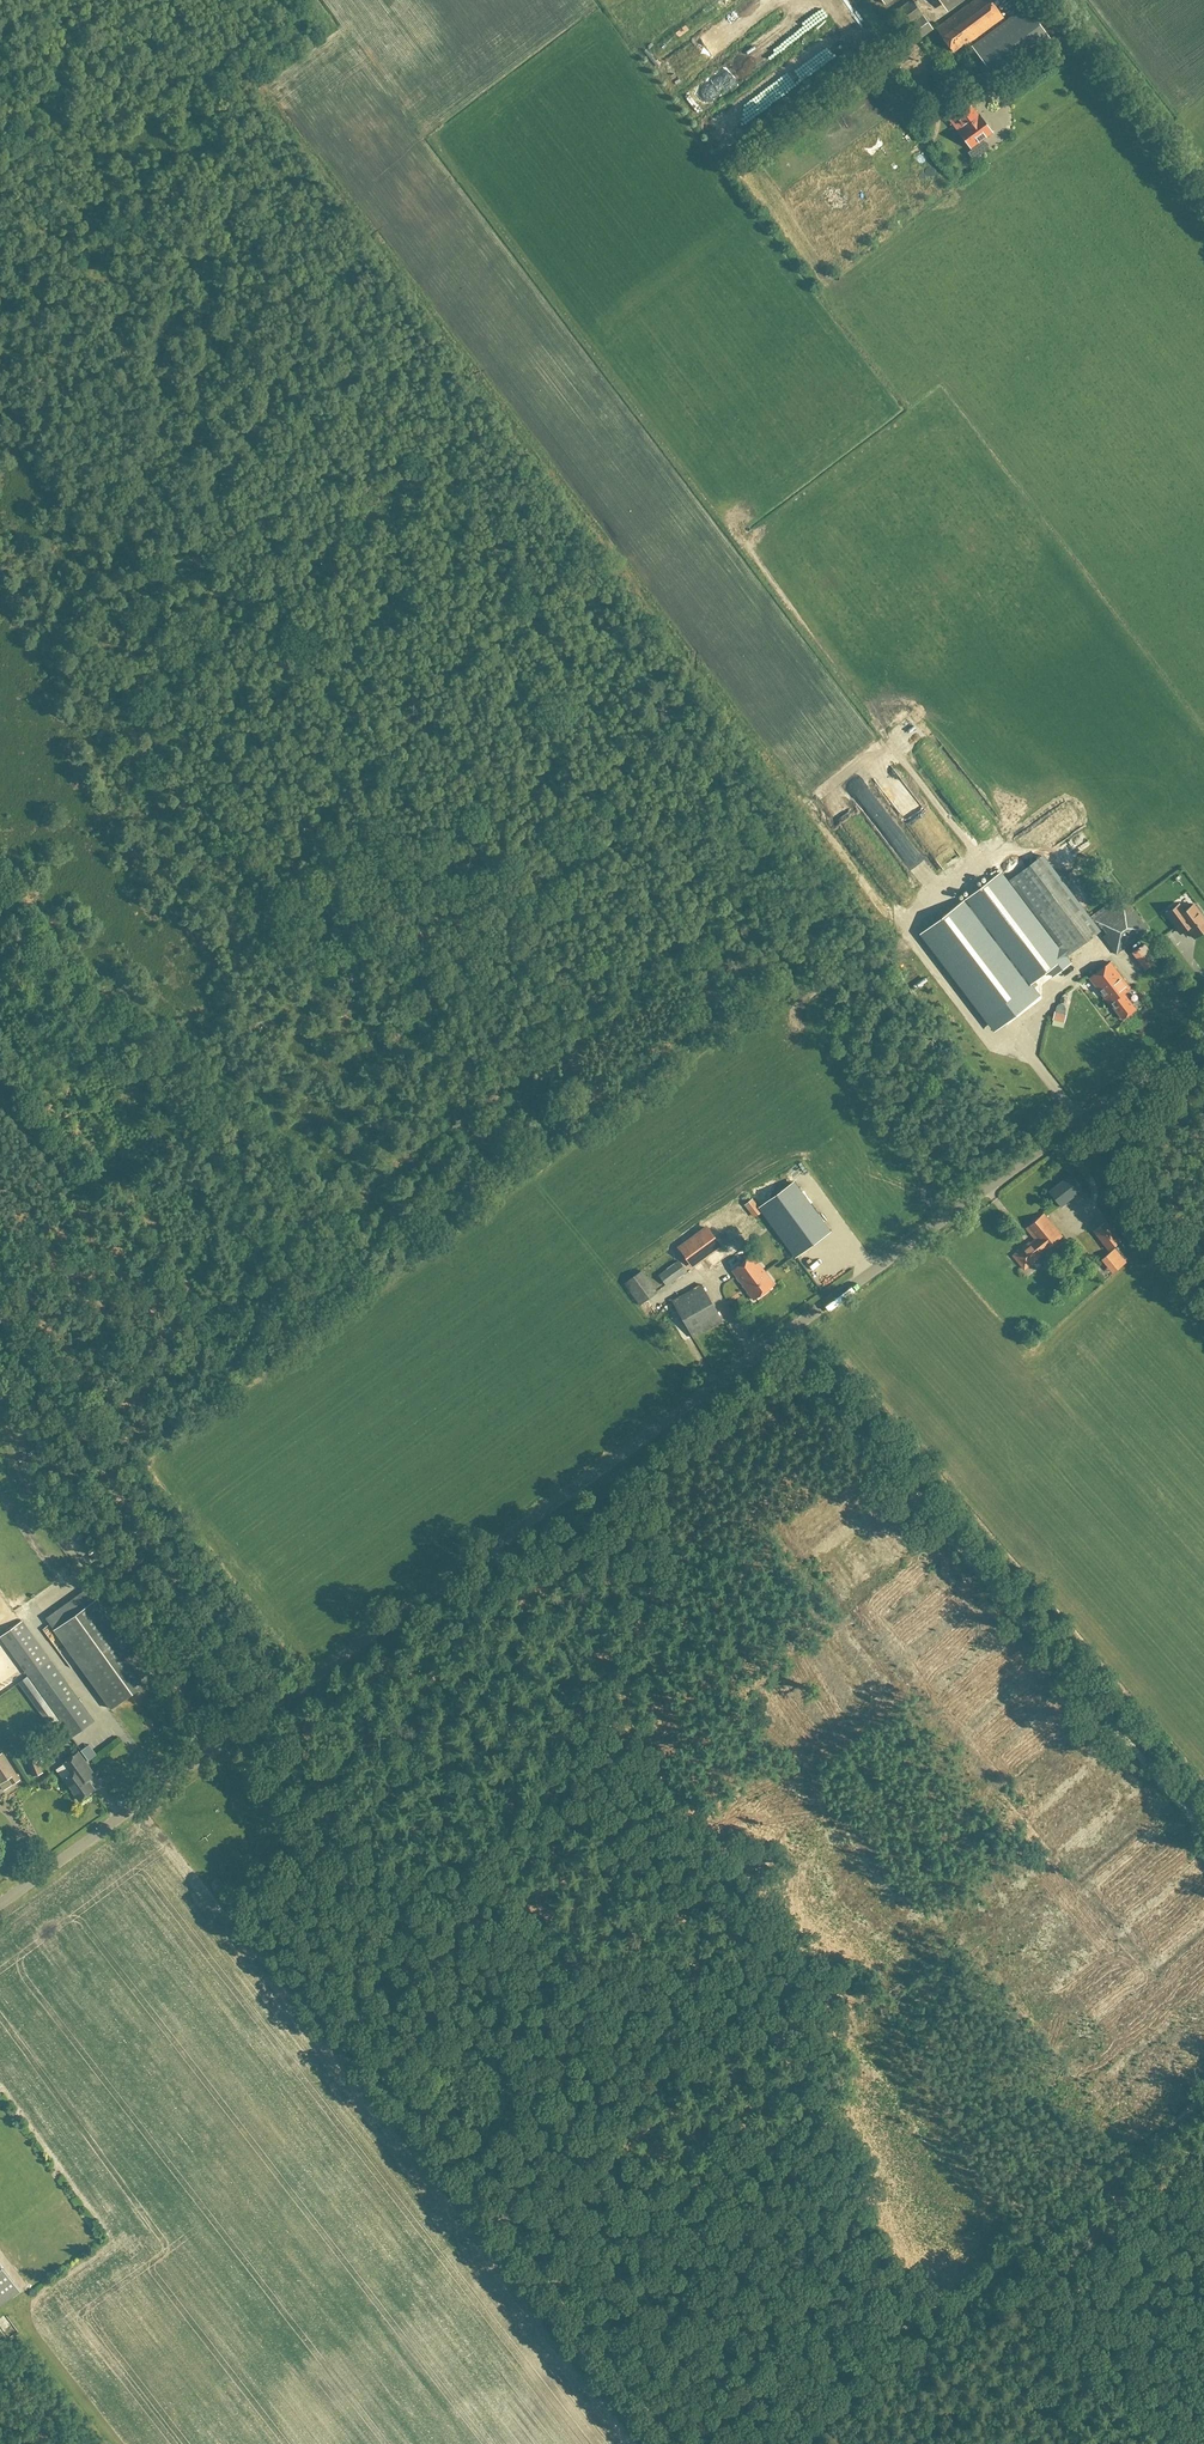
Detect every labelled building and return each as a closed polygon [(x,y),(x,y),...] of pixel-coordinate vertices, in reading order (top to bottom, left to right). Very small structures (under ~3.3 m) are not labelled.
[(921,14),(911,0),(894,12),(905,27),(921,14)] [(953,52),(963,45),(965,46),(973,40),(974,43),(1005,19),(990,0),(975,0),(936,29),(953,52)] [(919,35),(934,26),(928,16),(914,25),(919,35)] [(963,113),(955,118),(963,128),(958,132),(972,151),(981,144),(979,142),(982,140),(992,133),(979,116),(978,117),(971,107),(963,113)] [(902,849),(897,854),(902,861),(908,857),(902,849)] [(1041,867),(1032,874),(1042,887),(1051,880),(1041,867)] [(1050,979),(1070,964),(1066,958),(1085,943),(1076,930),(1057,944),(1055,946),(1020,899),(1000,874),(923,933),(987,1017),(996,1011),(1004,1022),(1039,995),(1031,984),(1045,973),(1050,979)] [(1116,955),(1141,936),(1149,930),(1147,928),(1121,893),(1092,915),(1089,918),(1098,931),(1101,928),(1106,934),(1102,937),(1116,955)] [(1187,928),(1194,939),(1203,932),(1203,919),(1200,915),(1202,913),(1197,906),(1195,908),(1193,905),(1184,912),(1178,905),(1166,915),(1176,928),(1180,933),(1187,928)] [(1149,946),(1136,952),(1146,971),(1158,965),(1149,946)] [(1121,1019),(1128,1014),(1135,1009),(1123,993),(1129,989),(1110,963),(1089,978),(1108,1004),(1109,1003),(1121,1019)] [(1059,1015),(1056,1024),(1066,1027),(1069,1018),(1059,1015)] [(1071,1174),(1048,1192),(1060,1207),(1083,1189),(1071,1174)] [(759,1206),(795,1254),(827,1229),(790,1182),(759,1206)] [(743,1208),(753,1221),(762,1214),(752,1201),(743,1208)] [(1062,1237),(1043,1215),(1026,1229),(1034,1239),(1013,1256),(1024,1270),(1040,1257),(1039,1255),(1044,1251),(1045,1251),(1062,1237)] [(1105,1222),(1094,1231),(1108,1250),(1119,1241),(1105,1222)] [(679,1249),(692,1266),(720,1246),(707,1228),(679,1249)] [(1117,1248),(1103,1258),(1114,1274),(1128,1264),(1117,1248)] [(753,1301),(774,1285),(752,1255),(732,1270),(753,1301)] [(671,1287),(687,1278),(683,1271),(667,1281),(671,1287)] [(697,1345),(728,1329),(708,1289),(677,1304),(697,1345)] [(154,1678),(96,1598),(53,1628),(111,1709),(139,1689),(144,1695),(148,1692),(143,1686),(154,1678)] [(28,1676),(72,1737),(94,1721),(22,1621),(0,1637),(28,1676)] [(19,1682),(53,1729),(60,1723),(27,1677),(19,1682)] [(0,1755),(0,1785),(3,1790),(20,1780),(3,1753),(0,1755)] [(95,1776),(78,1753),(64,1763),(72,1774),(64,1779),(79,1801),(95,1790),(88,1780),(95,1776)] [(33,1777),(43,1773),(35,1755),(26,1759),(33,1777)] [(21,2291),(0,2263),(0,2306),(21,2291)]
